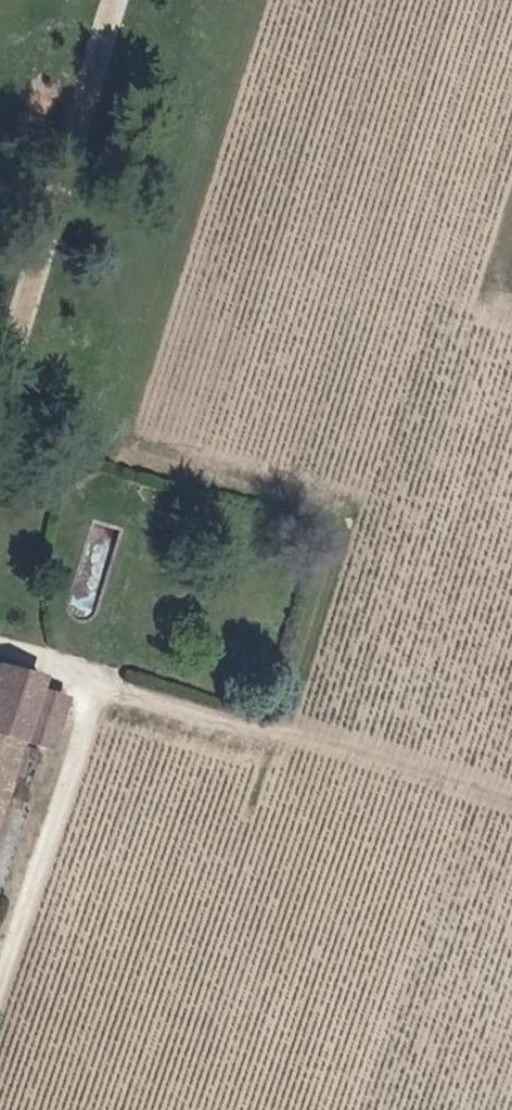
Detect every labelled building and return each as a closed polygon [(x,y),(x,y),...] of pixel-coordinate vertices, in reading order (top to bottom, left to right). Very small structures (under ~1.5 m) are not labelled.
[(29,765),(48,712),(16,703),(16,694),(0,690),(0,773),(2,766),(3,760),(29,765)] [(20,793),(29,765),(3,760),(2,766),(0,773),(0,787),(16,791),(20,793)] [(4,825),(10,826),(20,793),(16,791),(0,787),(0,813),(7,815),(4,825)]
